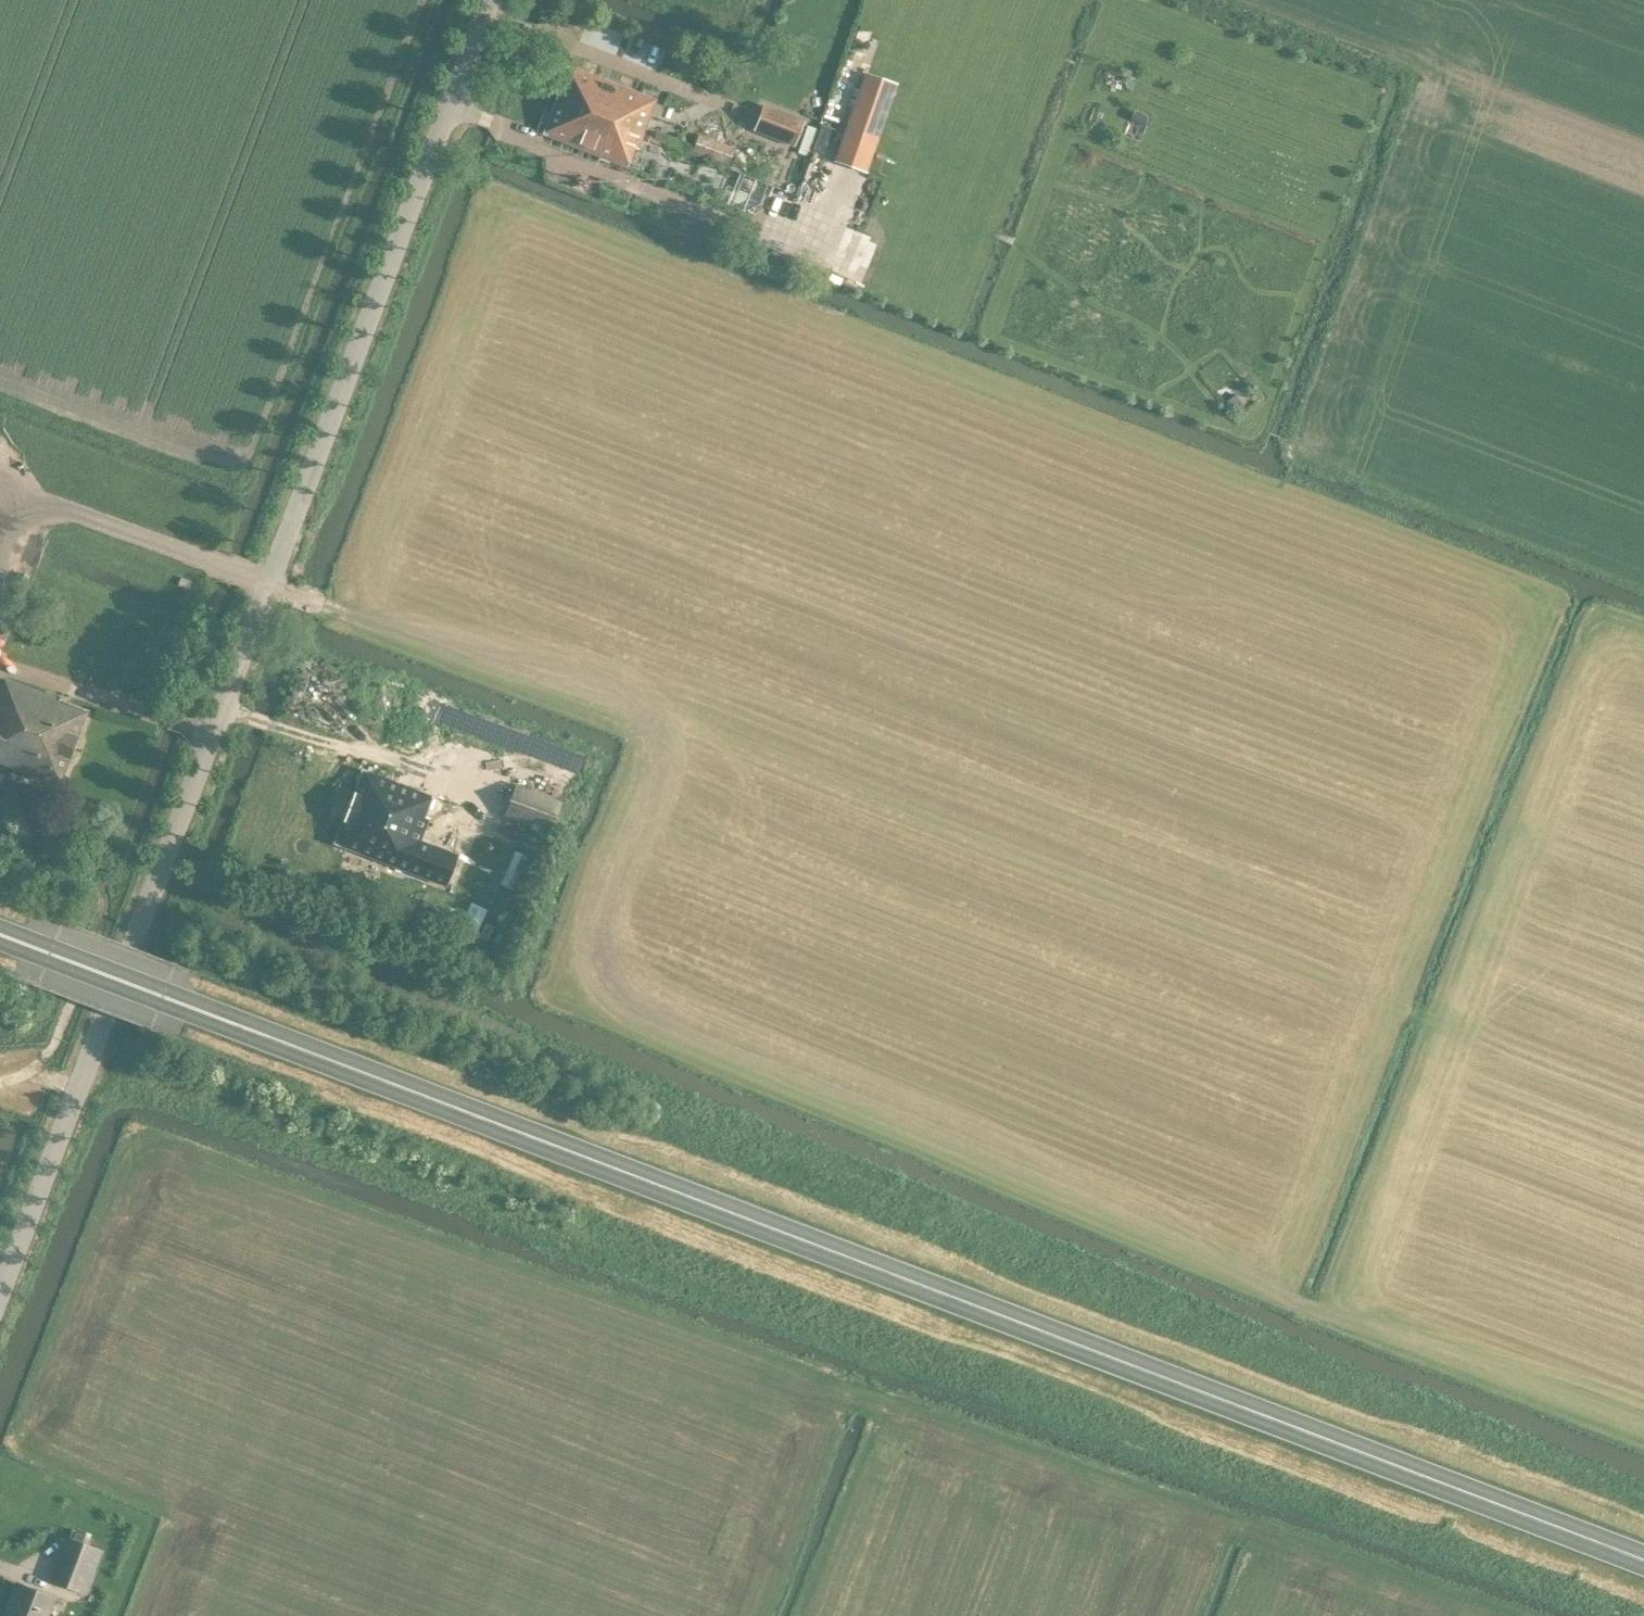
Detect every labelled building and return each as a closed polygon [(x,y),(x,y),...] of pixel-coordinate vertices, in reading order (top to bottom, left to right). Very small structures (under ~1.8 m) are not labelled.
[(556,100),(644,134),(657,99),(569,66),(556,100)] [(895,83),(867,73),(836,161),(865,171),(895,83)] [(644,134),(556,100),(544,134),(627,165),(634,148),(638,149),(644,134)] [(804,121),(763,105),(754,129),(794,145),(804,121)] [(728,165),(734,147),(715,141),(720,127),(703,121),(692,152),(728,165)] [(795,151),(805,155),(814,127),(804,124),(795,151)] [(826,150),(837,153),(842,133),(831,130),(826,150)] [(721,188),(728,167),(714,163),(707,183),(721,188)] [(680,212),(695,213),(695,197),(681,197),(680,212)] [(10,767),(60,786),(89,711),(5,679),(0,691),(0,763),(10,767)] [(299,679),(290,705),(306,711),(315,685),(299,679)] [(435,799),(365,773),(337,845),(449,888),(461,858),(421,843),(430,820),(427,819),(435,799)] [(549,831),(560,802),(515,786),(504,814),(549,831)] [(515,885),(537,840),(510,826),(488,871),(515,885)] [(74,1528),(70,1537),(87,1544),(92,1534),(86,1531),(85,1533),(74,1528)] [(87,1544),(70,1537),(53,1580),(87,1593),(104,1550),(87,1544)] [(18,1583),(5,1615),(46,1615),(54,1597),(18,1583)]
